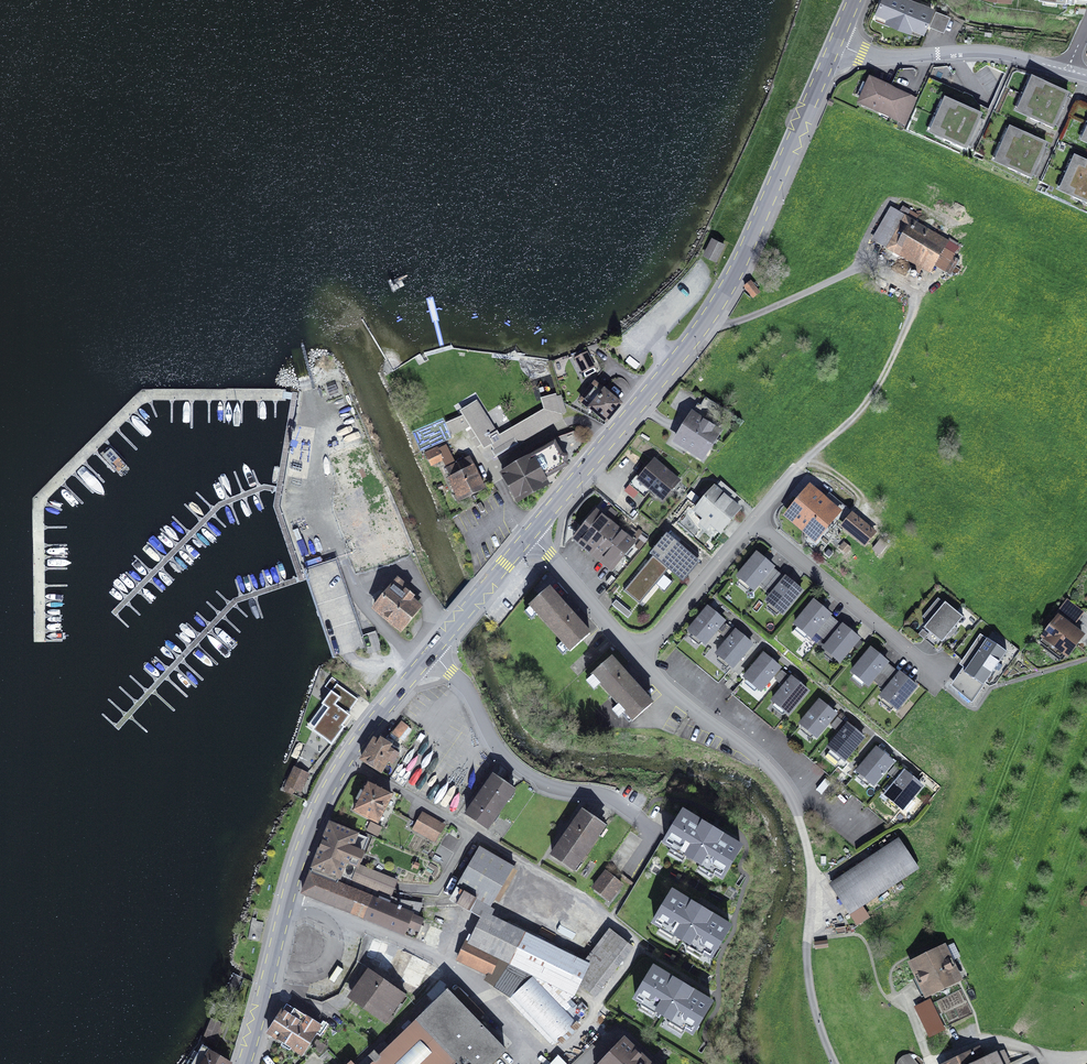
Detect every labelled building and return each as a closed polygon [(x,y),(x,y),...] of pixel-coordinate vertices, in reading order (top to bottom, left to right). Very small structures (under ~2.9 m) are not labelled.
[(899,25),(909,0),(884,0),(879,13),(891,19),(890,22),(899,25)] [(909,0),(899,25),(908,29),(909,26),(922,32),(931,9),(909,0)] [(909,97),(871,80),(860,103),(898,120),(909,97)] [(1029,97),(1061,112),(1068,95),(1047,85),(1045,89),(1035,84),(1029,97)] [(1061,112),(1029,97),(1023,111),(1033,115),(1031,119),(1053,129),(1061,112)] [(942,118),(974,133),(981,116),(960,106),(958,110),(948,105),(942,118)] [(974,133),(942,118),(935,132),(945,137),(944,140),(966,150),(974,133)] [(1007,148),(1039,162),(1046,145),(1024,135),(1023,139),(1013,134),(1007,148)] [(1039,162),(1007,148),(1001,161),(1010,165),(1009,169),(1031,179),(1039,162)] [(1086,183),(1086,167),(1077,163),(1071,176),(1086,183)] [(1071,176),(1066,190),(1075,194),(1074,198),(1086,204),(1086,183),(1071,176)] [(937,245),(909,228),(898,246),(927,263),(937,245)] [(713,239),(705,255),(716,261),(724,244),(713,239)] [(760,293),(751,282),(743,289),(751,299),(760,293)] [(587,353),(576,358),(583,373),(594,368),(587,353)] [(621,405),(595,384),(581,402),(607,423),(621,405)] [(466,417),(447,426),(450,435),(472,426),(483,445),(488,446),(493,443),(497,449),(492,451),(496,458),(518,444),(515,440),(560,414),(555,396),(544,400),(547,411),(501,438),(498,434),(496,435),(477,403),(463,412),(466,417)] [(685,428),(677,442),(702,458),(722,426),(715,422),(723,409),(706,399),(687,429),(685,428)] [(441,418),(412,431),(419,447),(448,435),(441,418)] [(532,458),(503,475),(518,501),(554,481),(586,442),(574,432),(540,444),(534,448),(531,453),(532,458)] [(438,452),(428,457),(431,465),(442,460),(438,452)] [(470,458),(447,469),(461,499),(482,489),(476,477),(479,476),(470,458)] [(636,478),(630,486),(644,498),(651,490),(663,500),(678,481),(655,462),(639,480),(636,478)] [(715,488),(696,511),(720,531),(739,509),(715,488)] [(811,492),(791,516),(815,535),(834,512),(844,520),(851,511),(833,495),(825,504),(811,492)] [(589,547),(609,523),(597,513),(577,536),(589,547)] [(874,534),(852,516),(844,526),(865,544),(874,534)] [(609,523),(589,547),(614,567),(634,544),(609,523)] [(683,576),(697,559),(667,534),(653,551),(655,554),(629,586),(642,597),(669,565),(683,576)] [(850,548),(844,543),(840,548),(846,553),(850,548)] [(773,567),(758,554),(738,577),(754,590),(758,584),(772,568),(773,567)] [(758,584),(765,590),(779,574),(772,568),(758,584)] [(786,579),(779,574),(765,590),(772,596),(786,579)] [(772,596),(768,602),(783,614),(802,591),(787,578),(786,579),(772,596)] [(398,580),(375,608),(402,630),(419,608),(409,600),(412,597),(406,593),(409,589),(398,580)] [(550,589),(530,607),(571,652),(590,634),(550,589)] [(1058,612),(1075,624),(1084,610),(1067,599),(1058,612)] [(830,615),(814,601),(796,625),(798,627),(793,633),(803,641),(808,635),(811,637),(815,632),(829,616),(830,615)] [(625,608),(618,602),(614,607),(622,613),(625,608)] [(945,603),(924,628),(942,643),(963,618),(945,603)] [(708,608),(690,631),(705,644),(723,621),(708,608)] [(815,632),(822,638),(836,621),(829,616),(815,632)] [(1059,617),(1040,642),(1052,651),(1055,646),(1067,655),(1083,636),(1059,617)] [(843,627),(836,621),(822,638),(829,643),(843,627)] [(727,624),(719,633),(726,638),(733,629),(727,624)] [(829,643),(825,649),(840,662),(859,639),(844,626),(843,627),(829,643)] [(928,635),(923,630),(918,634),(924,639),(928,635)] [(376,632),(361,637),(364,647),(367,655),(381,650),(376,632)] [(736,632),(717,654),(732,667),(751,644),(736,632)] [(974,699),(1006,652),(987,639),(969,665),(976,670),(961,691),(974,699)] [(887,662),(871,649),(853,672),(868,685),(872,680),(886,663),(887,662)] [(764,655),(745,678),(760,690),(780,668),(764,655)] [(612,659),(593,676),(633,721),(653,704),(612,659)] [(880,685),(893,669),(886,663),(872,680),(880,685)] [(893,669),(880,685),(886,691),(900,675),(893,669)] [(782,671),(775,679),(785,687),(792,679),(782,671)] [(886,691),(882,697),(897,709),(916,687),(901,674),(900,675),(886,691)] [(339,683),(332,678),(325,687),(331,692),(322,704),(324,706),(312,731),(332,745),(345,727),(343,726),(351,716),(348,714),(358,700),(337,685),(339,683)] [(785,687),(773,701),(789,714),(808,691),(792,678),(792,679),(785,687)] [(820,702),(801,725),(816,737),(835,714),(820,702)] [(844,723),(838,718),(831,726),(837,731),(844,723)] [(408,727),(402,722),(394,733),(400,738),(408,727)] [(848,725),(829,748),(845,760),(863,738),(848,725)] [(391,746),(377,737),(363,761),(381,772),(388,761),(393,764),(398,755),(389,749),(391,746)] [(877,749),(858,772),(873,785),(893,762),(877,749)] [(902,771),(895,765),(888,774),(895,780),(902,771)] [(298,770),(295,769),(285,790),(293,793),(295,788),(301,790),(308,775),(298,770)] [(906,773),(887,796),(902,809),(921,786),(906,773)] [(514,790),(494,776),(467,815),(487,829),(514,790)] [(379,789),(368,784),(355,810),(378,822),(392,795),(386,793),(388,789),(380,785),(379,789)] [(605,826),(583,811),(553,856),(574,870),(605,826)] [(708,827),(684,813),(665,843),(722,878),(741,847),(717,833),(717,831),(708,826),(708,827)] [(444,828),(422,815),(413,830),(435,843),(444,828)] [(367,839),(331,824),(311,874),(338,884),(340,877),(350,881),(367,839)] [(448,833),(442,843),(454,850),(460,840),(448,833)] [(899,839),(831,884),(851,914),(918,869),(899,839)] [(481,848),(450,900),(471,912),(478,900),(490,907),(514,867),(481,848)] [(607,873),(594,888),(609,900),(622,885),(607,873)] [(311,874),(303,894),(416,939),(423,920),(413,916),(417,903),(399,900),(350,881),(340,877),(338,884),(311,874)] [(697,907),(672,892),(654,923),(711,958),(730,927),(705,912),(706,911),(697,906),(697,907)] [(248,939),(259,941),(263,923),(252,921),(248,939)] [(453,935),(430,925),(423,941),(446,951),(453,935)] [(590,992),(627,945),(612,934),(576,981),(590,992)] [(403,950),(374,939),(367,957),(382,963),(380,968),(394,973),(403,950)] [(827,940),(814,942),(815,949),(829,947),(827,940)] [(467,942),(459,960),(490,975),(499,982),(498,984),(514,996),(513,997),(556,1043),(585,1014),(567,995),(564,996),(537,974),(532,977),(528,973),(499,957),(467,942)] [(945,948),(911,964),(918,977),(921,975),(930,994),(960,979),(945,948)] [(431,964),(414,955),(402,980),(418,989),(431,964)] [(678,983),(654,968),(635,999),(693,1033),(711,1003),(688,989),(689,987),(679,981),(678,983)] [(363,989),(355,1000),(385,1022),(405,995),(369,970),(358,986),(363,989)] [(505,1052),(448,992),(390,1047),(384,1041),(359,1063),(492,1063),(505,1052)] [(930,999),(914,1007),(929,1037),(945,1029),(930,999)] [(287,1005),(269,1032),(302,1054),(320,1026),(287,1005)] [(217,1047),(226,1024),(212,1018),(203,1042),(217,1047)] [(325,1046),(317,1041),(313,1048),(320,1053),(325,1046)] [(603,1063),(649,1063),(625,1041),(603,1063)] [(203,1045),(192,1063),(230,1063),(210,1053),(212,1050),(203,1045)] [(949,1063),(1010,1063),(1004,1052),(986,1060),(980,1049),(949,1063)] [(916,1055),(911,1055),(906,1056),(901,1058),(898,1062),(897,1063),(925,1063),(924,1062),(920,1058),(916,1055)]
